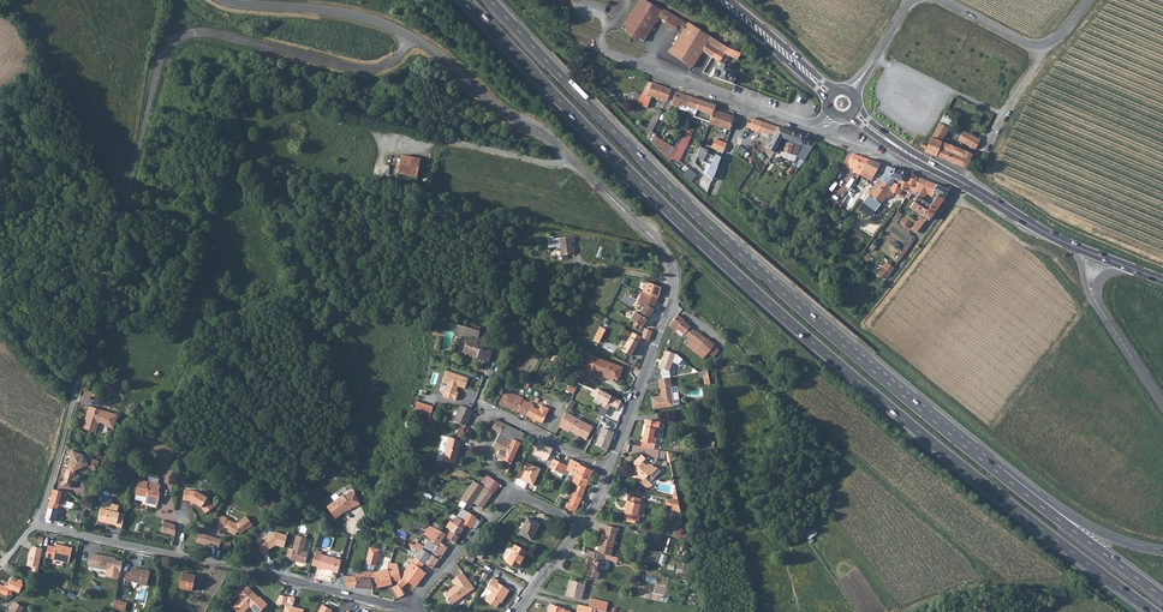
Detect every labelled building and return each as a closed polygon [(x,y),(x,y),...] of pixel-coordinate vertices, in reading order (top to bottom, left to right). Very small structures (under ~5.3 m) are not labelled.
[(663,19),(667,11),(664,9),(663,10),(646,0),(639,0),(622,27),(626,30),(628,31),(627,33),(632,36),(633,34),(640,38),(644,41),(659,17),(663,19)] [(688,24),(667,11),(663,19),(665,21),(677,28),(683,32),(670,53),(691,67),(702,51),(712,57),(721,43),(720,43),(710,37),(689,23),(688,24)] [(677,28),(665,21),(663,24),(675,31),(677,28)] [(730,37),(726,35),(721,41),(725,44),(730,37)] [(738,42),(735,50),(741,53),(742,53),(744,47),(738,42)] [(724,45),(721,43),(712,57),(717,60),(708,75),(709,75),(733,83),(736,75),(729,73),(730,70),(723,67),(724,64),(719,62),(725,53),(730,56),(737,59),(741,53),(735,50),(728,48),(724,45)] [(730,56),(725,53),(719,62),(724,64),(730,56)] [(671,89),(653,82),(648,80),(638,99),(647,103),(651,94),(667,100),(671,89)] [(680,103),(697,109),(701,99),(676,91),(672,104),(679,106),(680,103)] [(711,113),(708,121),(729,129),(734,116),(713,109),(713,103),(701,99),(697,109),(695,113),(693,116),(700,118),(703,110),(711,113)] [(697,109),(680,103),(679,106),(681,108),(695,113),(697,109)] [(649,128),(655,131),(663,111),(658,109),(649,128)] [(700,118),(708,121),(711,113),(703,110),(700,118)] [(944,114),(939,123),(948,128),(953,119),(944,114)] [(749,121),(747,127),(770,135),(775,137),(773,139),(769,146),(776,151),(777,149),(780,150),(799,156),(802,158),(799,162),(797,165),(797,166),(800,168),(814,149),(815,149),(818,141),(755,118),(749,121)] [(948,128),(939,123),(932,135),(931,137),(925,152),(964,167),(968,165),(972,154),(942,141),(948,128)] [(691,136),(694,130),(687,128),(685,132),(681,140),(678,147),(674,155),(680,161),(692,136),(691,136)] [(656,137),(674,155),(678,147),(658,134),(656,137)] [(980,140),(969,134),(964,143),(974,149),(975,149),(980,140)] [(672,158),(674,155),(656,137),(654,141),(672,158)] [(742,146),(738,153),(743,156),(747,149),(742,146)] [(704,172),(712,180),(721,157),(715,154),(714,156),(707,153),(708,151),(701,147),(697,157),(703,160),(702,161),(708,164),(704,172)] [(859,174),(871,180),(880,163),(853,153),(849,161),(856,164),(853,172),(859,174)] [(402,155),(398,174),(417,177),(420,158),(402,155)] [(879,179),(867,194),(868,194),(862,202),(874,211),(885,196),(888,198),(892,193),(905,196),(907,192),(911,184),(912,185),(916,176),(890,167),(886,165),(883,173),(879,179)] [(911,184),(907,192),(913,195),(915,191),(919,192),(927,181),(916,176),(912,185),(911,184)] [(933,193),(937,195),(936,197),(942,200),(943,198),(947,190),(943,188),(935,184),(927,181),(919,192),(916,197),(920,200),(924,194),(927,190),(933,193)] [(928,220),(942,200),(936,197),(930,205),(920,200),(916,197),(910,208),(926,219),(928,220)] [(898,212),(894,220),(898,222),(903,214),(898,212)] [(917,216),(913,223),(914,224),(911,228),(919,233),(921,230),(919,228),(924,221),(917,216)] [(905,217),(901,221),(899,224),(906,228),(911,221),(905,217)] [(560,246),(561,255),(575,254),(574,248),(572,248),(572,241),(575,241),(575,237),(552,239),(552,237),(546,237),(548,248),(560,246)] [(884,279),(886,275),(889,277),(896,267),(886,262),(878,275),(884,279)] [(639,312),(636,311),(631,318),(636,321),(631,329),(639,334),(656,309),(663,287),(649,281),(639,302),(646,305),(641,312),(640,311),(639,312)] [(704,358),(708,353),(700,346),(707,338),(699,331),(697,329),(695,330),(685,321),(686,320),(676,311),(673,318),(675,319),(672,322),(670,325),(676,330),(678,327),(689,336),(685,342),(704,358)] [(482,333),(483,330),(449,322),(447,327),(450,328),(449,330),(480,339),(479,342),(469,339),(465,351),(480,355),(479,358),(491,362),(495,350),(486,347),(489,335),(482,333)] [(628,337),(620,351),(629,357),(636,342),(628,337)] [(707,338),(700,346),(708,353),(714,346),(715,345),(707,338)] [(664,351),(657,368),(667,372),(673,354),(664,351)] [(624,367),(591,354),(583,375),(596,379),(598,374),(599,372),(614,378),(619,380),(624,367)] [(755,357),(752,360),(763,370),(766,366),(755,357)] [(466,388),(470,378),(448,370),(444,380),(449,382),(444,396),(457,400),(460,392),(457,391),(459,386),(466,388)] [(653,397),(654,408),(674,405),(672,387),(670,377),(659,379),(661,396),(653,397)] [(570,382),(566,389),(574,393),(577,386),(570,382)] [(672,387),(674,405),(680,404),(677,386),(672,387)] [(524,398),(524,396),(507,389),(501,403),(519,411),(524,399),(524,398)] [(617,410),(620,401),(597,389),(592,398),(602,403),(596,414),(604,418),(609,406),(617,410)] [(531,405),(533,403),(524,399),(519,411),(527,415),(531,405)] [(418,401),(415,412),(431,417),(435,407),(418,401)] [(531,405),(527,415),(543,421),(549,407),(541,403),(538,408),(531,405)] [(462,405),(456,421),(468,426),(474,411),(474,410),(462,405)] [(89,406),(82,428),(96,432),(99,422),(105,424),(104,426),(113,428),(117,417),(113,416),(113,414),(102,411),(103,410),(89,406)] [(565,411),(558,427),(564,430),(565,428),(569,431),(570,429),(579,434),(578,435),(586,439),(593,426),(585,422),(584,424),(576,419),(577,417),(565,411)] [(501,450),(498,456),(505,460),(513,440),(501,435),(506,423),(498,420),(494,428),(499,431),(498,432),(499,433),(495,440),(497,441),(495,447),(501,450)] [(656,428),(659,429),(660,424),(648,421),(643,446),(656,448),(658,438),(655,437),(656,428)] [(513,440),(514,439),(518,430),(506,423),(501,435),(513,440)] [(601,428),(594,446),(606,451),(613,433),(601,428)] [(458,464),(464,441),(451,438),(445,461),(458,464)] [(522,443),(514,439),(513,440),(505,460),(505,463),(504,466),(507,475),(508,476),(516,453),(522,443)] [(642,481),(647,486),(651,481),(647,477),(651,473),(655,477),(662,470),(658,466),(656,467),(653,464),(649,464),(647,465),(643,461),(647,458),(642,453),(635,461),(637,463),(638,467),(635,469),(633,471),(638,476),(636,478),(641,483),(642,481)] [(85,458),(83,455),(68,462),(70,465),(69,468),(66,470),(62,485),(70,488),(74,474),(75,474),(75,471),(75,470),(85,465),(86,466),(89,467),(95,470),(99,461),(91,458),(88,459),(85,458)] [(581,463),(573,458),(567,470),(576,474),(580,465),(581,463)] [(580,465),(576,474),(573,483),(577,485),(574,493),(575,494),(570,503),(568,502),(567,503),(565,507),(572,510),(573,506),(577,508),(587,489),(594,471),(580,465)] [(138,481),(135,496),(146,499),(145,504),(157,507),(160,495),(157,494),(158,492),(159,492),(160,486),(138,481)] [(490,501),(496,492),(482,483),(477,492),(481,495),(490,501)] [(53,489),(49,503),(58,505),(64,507),(65,502),(68,493),(53,489)] [(342,495),(326,507),(335,518),(343,513),(342,512),(346,508),(348,511),(352,508),(359,504),(353,491),(348,493),(350,497),(345,499),(342,495)] [(183,492),(182,502),(189,503),(190,501),(192,503),(191,504),(200,509),(204,515),(212,509),(207,502),(205,501),(206,499),(195,493),(194,494),(192,493),(183,492)] [(468,513),(473,516),(477,519),(482,522),(488,514),(483,511),(490,501),(481,495),(479,497),(478,499),(475,497),(471,503),(474,505),(468,513)] [(638,514),(642,498),(629,495),(628,500),(627,500),(626,507),(628,508),(626,518),(640,521),(641,514),(638,514)] [(673,504),(676,505),(675,508),(681,509),(679,498),(674,497),(668,495),(667,503),(673,504)] [(49,503),(45,519),(54,521),(58,505),(49,503)] [(115,527),(121,528),(124,516),(116,514),(118,507),(110,505),(109,512),(107,512),(105,517),(99,515),(97,522),(115,526),(115,527)] [(311,511),(307,507),(302,513),(306,517),(311,511)] [(455,542),(464,529),(473,516),(468,513),(464,520),(458,517),(454,523),(455,524),(447,537),(453,541),(455,542)] [(221,517),(216,529),(221,531),(222,529),(225,530),(224,532),(234,535),(235,533),(240,534),(251,525),(245,517),(235,524),(226,520),(226,519),(221,517)] [(540,523),(529,517),(520,532),(532,539),(540,523)] [(174,528),(174,527),(162,523),(159,533),(173,537),(174,528)] [(438,546),(441,542),(444,538),(446,534),(437,529),(431,525),(425,535),(430,538),(429,540),(438,546)] [(603,537),(600,536),(596,551),(604,553),(610,555),(617,528),(606,525),(603,537)] [(815,528),(806,534),(810,539),(819,533),(815,528)] [(287,537),(274,533),(258,543),(261,548),(264,546),(267,552),(274,548),(273,547),(276,546),(276,547),(284,549),(287,537)] [(217,550),(220,541),(197,534),(194,544),(203,547),(204,546),(217,550)] [(442,558),(449,547),(441,542),(438,546),(429,540),(430,538),(425,535),(423,535),(420,539),(417,538),(415,541),(441,558),(442,558)] [(296,537),(293,550),(291,559),(290,560),(296,561),(298,560),(299,561),(299,562),(305,564),(308,553),(303,552),(306,539),(296,537)] [(49,545),(46,557),(69,563),(73,549),(67,547),(66,549),(56,546),(56,547),(49,545)] [(414,545),(413,547),(412,546),(410,549),(412,550),(412,551),(418,555),(416,558),(425,564),(426,563),(433,569),(439,560),(431,554),(430,554),(422,549),(414,545)] [(512,546),(503,562),(515,569),(524,552),(512,546)] [(381,550),(371,547),(365,569),(374,570),(375,570),(376,565),(377,565),(381,550)] [(598,578),(603,557),(604,553),(596,551),(589,550),(587,558),(589,559),(585,575),(598,578)] [(316,552),(312,567),(318,568),(318,569),(324,570),(324,569),(333,571),(333,572),(339,573),(342,560),(321,555),(322,553),(316,552)] [(106,577),(119,580),(123,564),(116,562),(116,559),(92,554),(89,566),(107,570),(106,577)] [(408,571),(401,566),(399,567),(402,579),(400,580),(404,587),(405,587),(410,583),(417,589),(428,574),(422,569),(425,564),(416,558),(408,571)] [(401,598),(408,594),(408,593),(404,587),(400,580),(402,579),(399,567),(399,565),(391,563),(390,563),(389,569),(382,571),(385,587),(395,585),(394,582),(398,581),(400,585),(395,588),(401,598)] [(143,572),(132,569),(131,573),(127,572),(124,582),(129,583),(129,581),(140,584),(140,585),(146,587),(149,572),(143,570),(143,572)] [(357,577),(356,587),(375,589),(373,579),(374,573),(373,573),(373,571),(371,571),(371,572),(368,572),(368,570),(366,570),(366,572),(365,572),(364,578),(357,577)] [(385,587),(382,571),(374,573),(373,579),(375,589),(385,587)] [(453,580),(457,585),(445,594),(453,605),(476,588),(464,572),(453,580)] [(182,573),(179,589),(191,592),(195,576),(182,573)] [(348,576),(347,586),(356,587),(357,577),(348,576)] [(498,582),(499,581),(494,577),(487,588),(492,591),(486,600),(497,607),(502,600),(503,601),(510,590),(498,582)] [(566,595),(582,599),(586,583),(570,579),(566,595)] [(6,596),(10,590),(12,591),(12,590),(19,593),(23,585),(21,584),(21,582),(21,581),(20,580),(19,580),(18,580),(17,580),(17,582),(11,580),(8,586),(5,585),(5,587),(0,585),(0,593),(6,596)] [(256,611),(261,611),(263,610),(268,605),(262,598),(261,599),(248,586),(239,595),(242,598),(238,601),(233,607),(238,611),(245,611),(251,607),(256,611)] [(656,593),(666,595),(667,588),(657,587),(656,593)] [(482,597),(486,600),(491,591),(487,589),(482,597)] [(277,603),(287,606),(286,611),(290,611),(303,611),(304,610),(293,607),(295,598),(290,596),(290,597),(281,595),(277,603)] [(608,601),(591,596),(589,605),(593,606),(606,609),(608,601)] [(113,607),(122,611),(125,611),(127,602),(115,599),(113,607)] [(15,602),(9,611),(21,611),(24,608),(15,602)] [(571,610),(552,603),(549,611),(570,611),(571,610)] [(579,603),(577,611),(583,611),(591,611),(593,606),(589,605),(579,603)]
